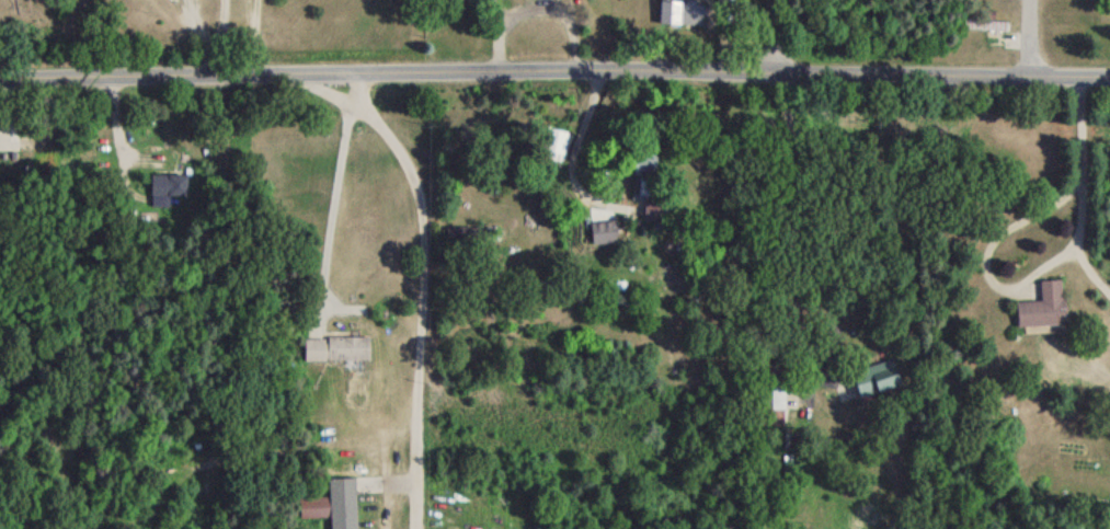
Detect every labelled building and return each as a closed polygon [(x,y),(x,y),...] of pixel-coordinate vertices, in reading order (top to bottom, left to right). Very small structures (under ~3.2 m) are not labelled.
[(659,31),(701,31),(701,9),(659,9),(659,31)] [(1004,29),(1004,20),(963,20),(963,29),(1004,29)] [(544,164),(561,167),(565,137),(548,134),(544,164)] [(632,158),(632,205),(653,205),(653,158),(632,158)] [(168,201),(185,201),(185,181),(150,181),(150,212),(168,212),(168,201)] [(1039,299),(1014,300),(1016,326),(1061,324),(1059,277),(1038,278),(1039,299)] [(368,367),(368,344),(303,344),(303,367),(368,367)] [(849,370),(857,397),(902,383),(894,356),(849,370)] [(783,431),(783,371),(759,371),(760,431),(783,431)] [(328,485),(329,503),(298,504),(299,524),(329,523),(329,528),(355,528),(354,484),(328,485)]
